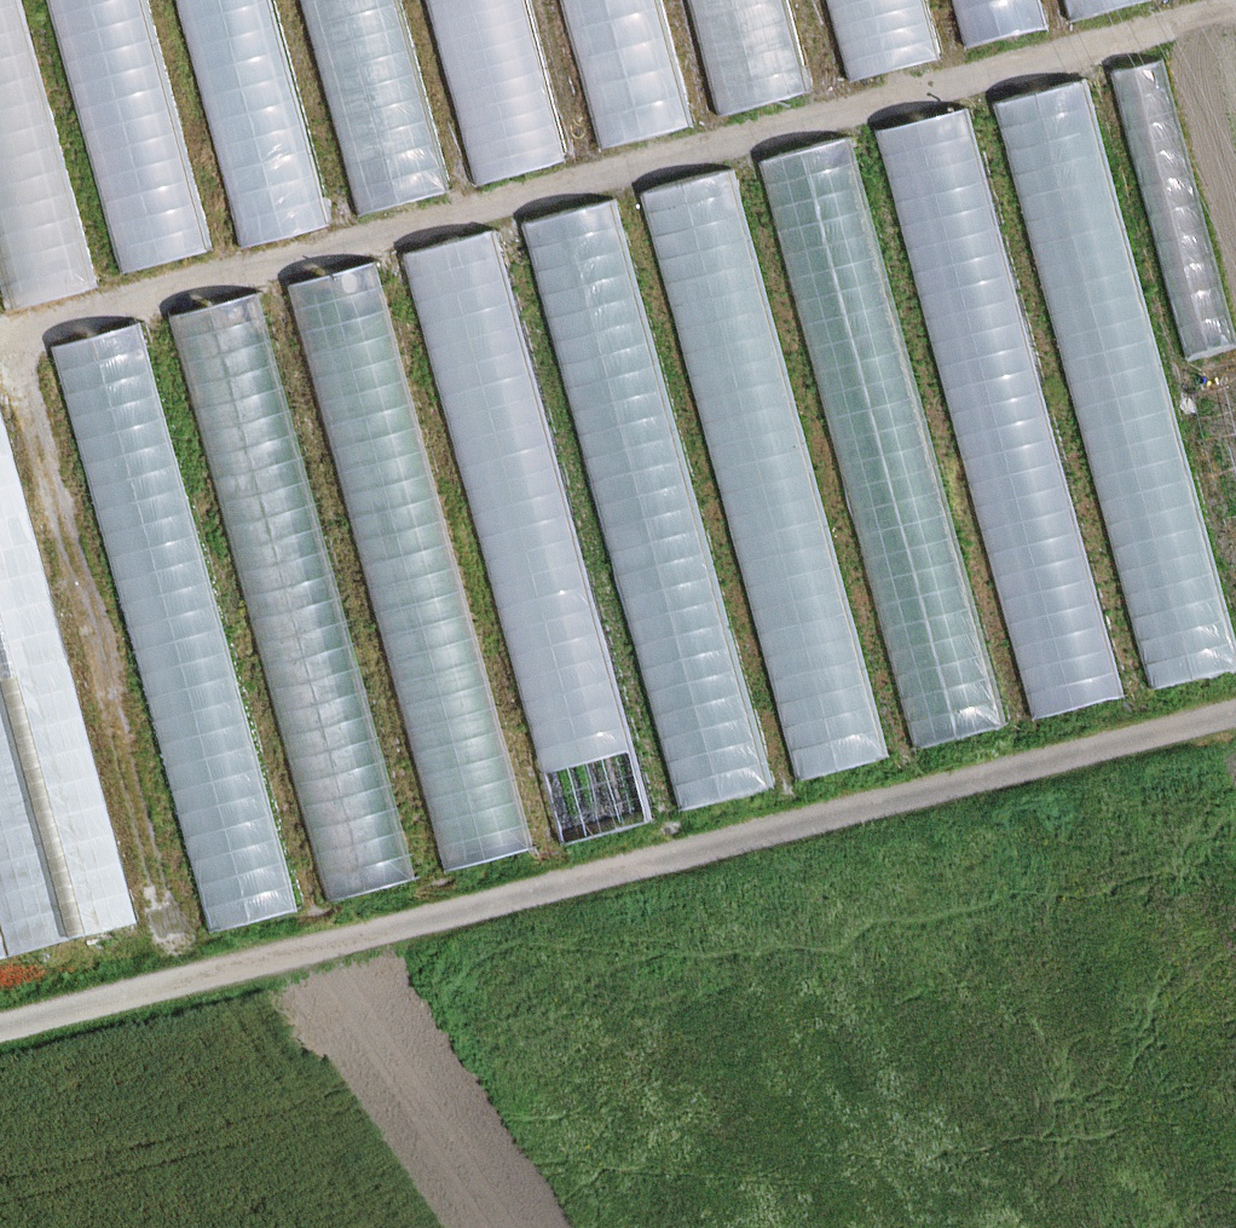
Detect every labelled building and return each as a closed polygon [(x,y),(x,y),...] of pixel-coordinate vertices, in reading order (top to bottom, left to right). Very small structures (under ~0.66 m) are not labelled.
[(48,0),(0,0),(0,244),(17,309),(123,280),(48,0)] [(174,0),(48,0),(123,280),(241,249),(174,0)] [(297,0),(174,0),(241,249),(356,218),(297,0)] [(428,0),(297,0),(356,218),(478,186),(428,0)] [(478,186),(594,154),(553,0),(428,0),(478,186)] [(681,0),(553,0),(594,154),(714,123),(681,0)] [(819,0),(681,0),(714,123),(843,88),(819,0)] [(843,88),(965,56),(950,0),(819,0),(843,88)] [(1066,0),(950,0),(965,56),(1073,27),(1066,0)] [(1170,0),(1066,0),(1073,27),(1171,0),(1170,0)] [(1127,59),(1202,341),(1235,332),(1235,309),(1166,48),(1127,59)] [(1135,685),(1235,658),(1235,618),(1089,71),(977,101),(1135,685)] [(1135,685),(977,101),(852,135),(1009,718),(1135,685)] [(1009,718),(852,135),(738,165),(896,749),(1009,718)] [(896,749),(738,165),(622,197),(779,780),(896,749)] [(779,780),(622,197),(503,228),(661,812),(779,780)] [(661,812),(503,228),(383,261),(540,844),(661,812)] [(540,844),(383,261),(272,291),(429,874),(540,844)] [(429,874),(272,291),(150,323),(308,907),(429,874)] [(308,907),(150,323),(39,353),(196,937),(308,907)] [(0,462),(0,961),(123,929),(0,462)]
